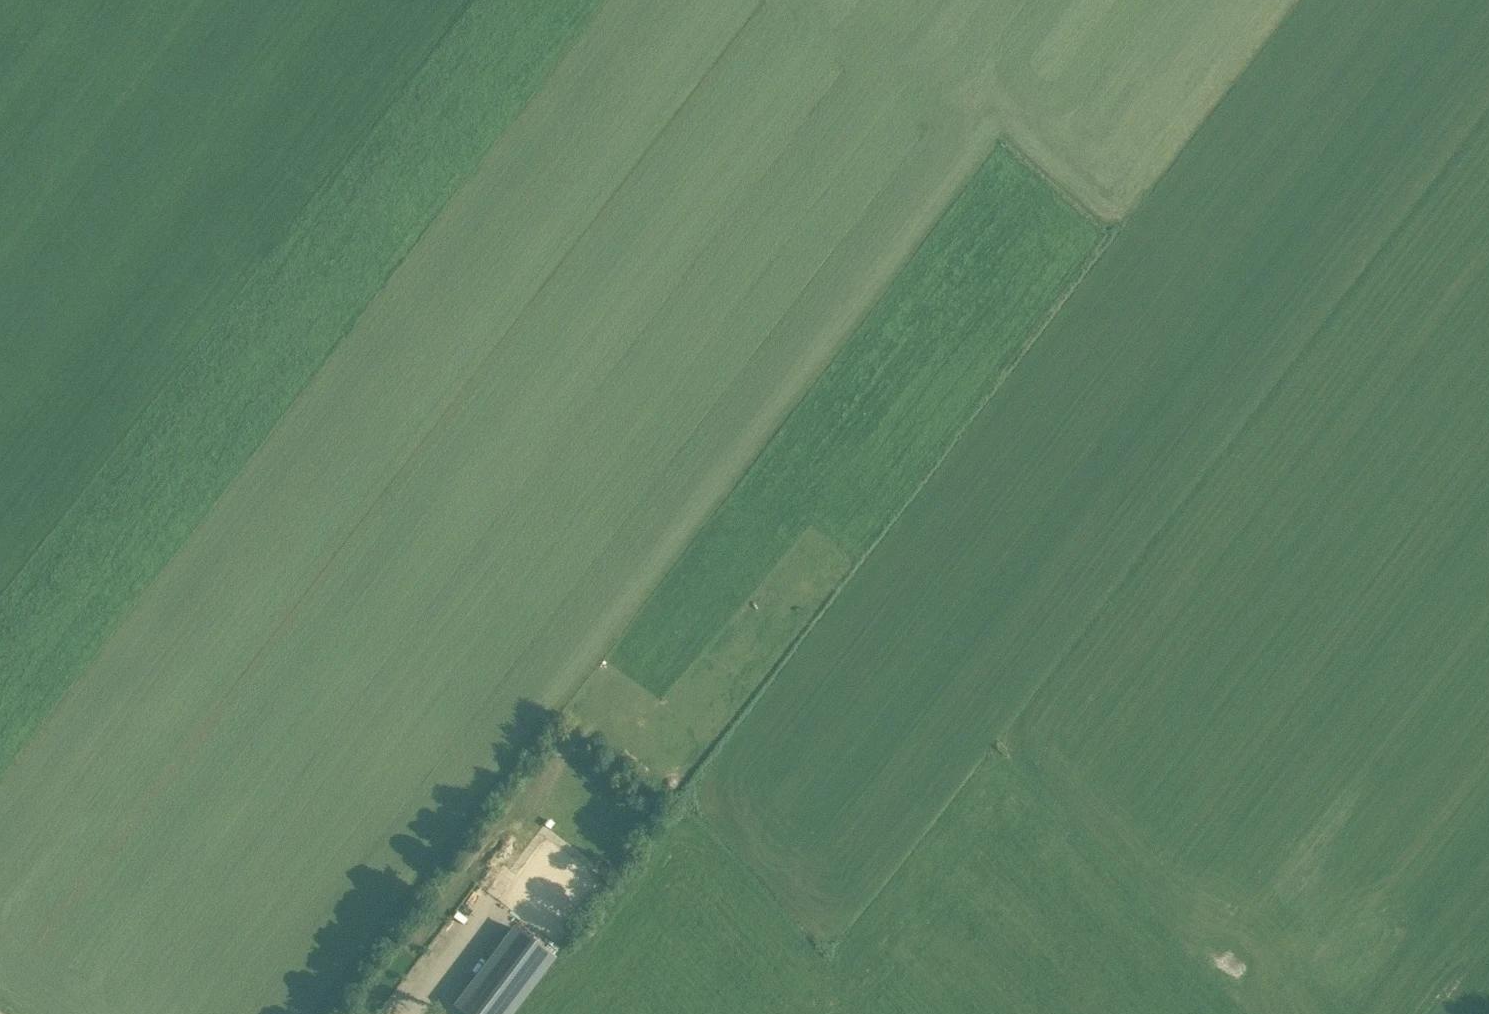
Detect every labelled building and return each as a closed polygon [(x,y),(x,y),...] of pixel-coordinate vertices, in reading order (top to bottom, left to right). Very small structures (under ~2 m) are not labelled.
[(454,1008),(462,1013),(513,1013),(555,959),(515,929),(454,1008)]
